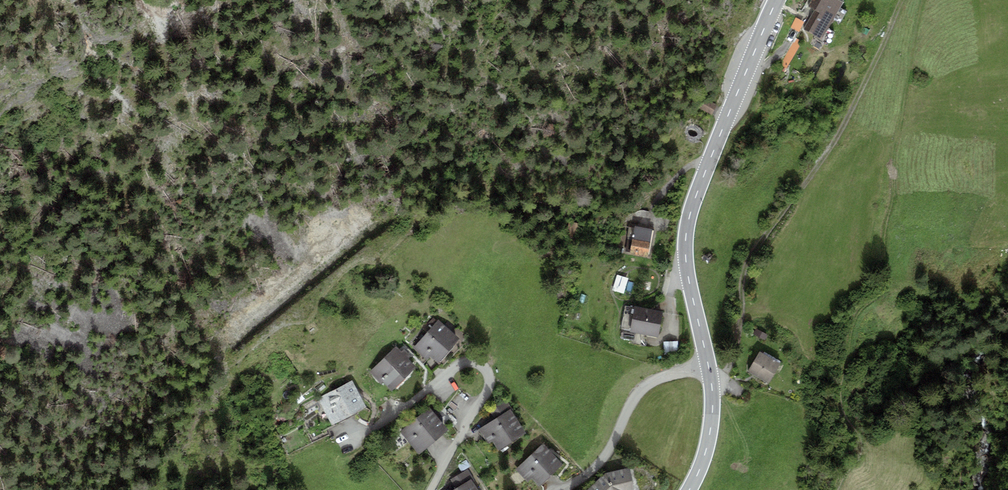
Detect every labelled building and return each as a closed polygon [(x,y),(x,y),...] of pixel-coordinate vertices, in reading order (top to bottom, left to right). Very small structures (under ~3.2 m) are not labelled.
[(814,9),(833,20),(843,2),(839,0),(811,0),(808,6),(814,9)] [(822,39),(833,20),(814,9),(803,29),(822,39)] [(795,18),(790,27),(799,31),(804,22),(795,18)] [(796,38),(781,63),(786,69),(800,45),(797,43),(799,40),(796,38)] [(801,52),(798,63),(807,65),(810,54),(801,52)] [(702,97),(697,106),(711,114),(717,104),(702,97)] [(652,229),(634,226),(634,229),(629,228),(625,251),(630,252),(630,254),(647,257),(652,229)] [(616,278),(613,289),(623,292),(626,281),(616,278)] [(620,329),(657,336),(661,311),(634,306),(634,307),(624,305),(620,329)] [(438,319),(413,348),(426,360),(430,356),(438,363),(460,338),(438,319)] [(754,335),(764,340),(767,334),(757,329),(754,335)] [(678,342),(664,342),(664,355),(679,354),(678,342)] [(384,382),(392,390),(417,367),(408,357),(410,356),(398,344),(369,372),(381,384),(384,382)] [(759,351),(753,362),(774,373),(780,363),(759,351)] [(769,383),(774,373),(753,362),(748,372),(769,383)] [(352,381),(335,390),(349,416),(366,407),(352,381)] [(335,390),(318,399),(332,425),(349,416),(335,390)] [(292,399),(296,405),(305,399),(301,393),(292,399)] [(495,419),(478,429),(488,444),(492,441),(498,450),(525,433),(504,400),(489,409),(495,419)] [(399,431),(419,454),(449,429),(429,406),(399,431)] [(543,443),(515,470),(527,483),(532,479),(539,486),(563,463),(543,443)] [(466,460),(458,464),(462,470),(470,466),(466,460)] [(630,468),(604,474),(587,489),(634,489),(630,468)] [(452,489),(479,489),(466,470),(450,479),(455,488),(452,489)]
